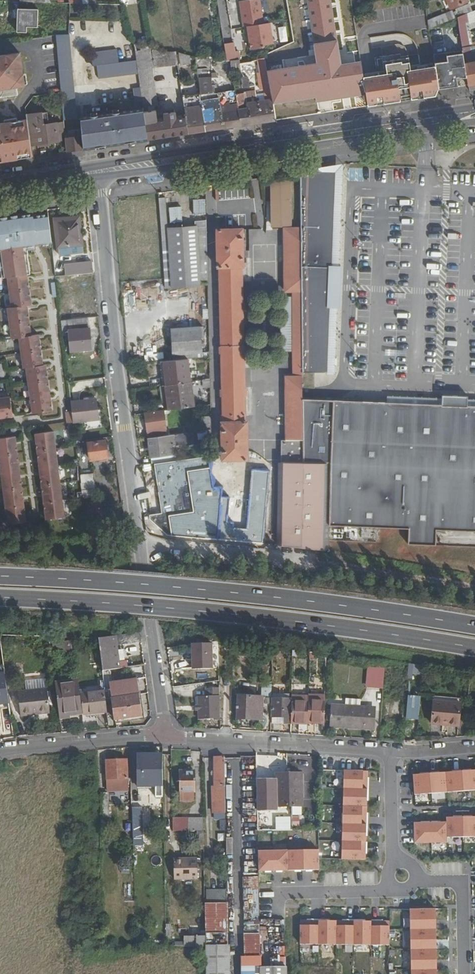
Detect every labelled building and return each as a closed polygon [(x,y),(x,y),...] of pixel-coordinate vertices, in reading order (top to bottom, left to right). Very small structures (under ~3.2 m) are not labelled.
[(196,58),(187,0),(166,0),(169,19),(174,53),(175,54),(196,58)] [(263,23),(260,0),(245,0),(239,1),(242,26),(244,26),(263,23)] [(453,8),(469,2),(468,0),(449,0),(453,8)] [(468,14),(474,12),(471,5),(460,9),(463,16),(468,14)] [(22,34),(22,28),(38,29),(38,10),(17,9),(16,33),(22,34)] [(463,16),(459,18),(458,18),(464,51),(468,76),(469,85),(470,85),(474,84),(474,62),(469,31),(471,31),(474,29),(474,22),(472,23),(468,14),(463,16)] [(273,43),(270,22),(263,23),(244,26),(245,36),(248,35),(249,41),(250,49),(264,47),(264,44),(273,43)] [(314,31),(314,34),(304,40),(305,42),(309,40),(315,40),(316,44),(319,62),(350,58),(345,26),(318,30),(314,31)] [(64,120),(77,118),(69,34),(56,36),(64,120)] [(235,40),(223,43),(227,59),(239,56),(235,40)] [(307,48),(316,44),(315,40),(309,40),(305,42),(307,48)] [(143,108),(148,139),(179,134),(176,118),(157,120),(153,92),(154,86),(153,84),(152,83),(150,71),(179,78),(183,77),(182,71),(178,72),(175,54),(174,53),(134,44),(136,60),(138,72),(140,87),(142,100),(143,108)] [(98,76),(138,72),(136,60),(119,61),(117,48),(92,51),(94,64),(97,64),(98,76)] [(276,52),(266,57),(268,67),(289,56),(285,48),(276,52)] [(464,51),(434,55),(435,60),(436,65),(436,66),(439,88),(452,86),(451,76),(457,75),(459,75),(468,76),(464,51)] [(22,54),(0,56),(0,97),(18,95),(17,87),(25,87),(22,54)] [(374,75),(364,77),(366,91),(368,106),(404,100),(412,99),(437,96),(437,94),(439,90),(439,88),(436,66),(416,69),(416,70),(411,71),(409,55),(401,56),(401,54),(383,56),(385,75),(374,76),(374,75)] [(307,115),(326,112),(324,97),(322,83),(320,73),(312,74),(314,86),(303,88),(307,115)] [(202,74),(197,75),(199,90),(207,89),(206,77),(202,77),(202,74)] [(242,87),(249,86),(247,75),(240,77),(242,87)] [(354,93),(352,77),(333,80),(333,82),(322,83),(324,97),(354,93)] [(187,84),(181,84),(184,101),(190,100),(187,84)] [(140,87),(133,88),(135,101),(142,100),(140,87)] [(297,88),(288,90),(290,103),(299,102),(297,88)] [(238,105),(241,125),(275,120),(283,118),(282,108),(274,110),(272,100),(249,103),(249,109),(246,109),(244,92),(236,93),(238,105)] [(186,116),(189,133),(206,130),(234,126),(232,113),(227,113),(226,106),(222,107),(220,98),(209,100),(209,104),(202,105),(202,106),(185,108),(184,109),(186,116)] [(238,105),(226,106),(227,113),(232,113),(234,126),(241,125),(238,105)] [(143,108),(81,117),(81,122),(82,127),(84,148),(148,139),(143,108)] [(27,120),(28,127),(50,124),(49,113),(26,116),(27,120)] [(186,116),(176,118),(179,134),(189,133),(186,116)] [(0,123),(0,161),(26,157),(32,156),(30,145),(28,127),(27,120),(0,123)] [(50,124),(28,127),(30,145),(58,141),(58,136),(63,136),(62,122),(50,124)] [(84,148),(82,127),(78,128),(65,130),(67,151),(84,148)] [(351,180),(363,180),(364,169),(351,168),(351,180)] [(301,170),(301,229),(303,371),(327,372),(334,171),(301,170)] [(271,182),(271,196),(272,217),(272,226),(291,226),(291,182),(271,182)] [(249,189),(220,188),(219,197),(249,198),(249,189)] [(169,230),(169,228),(168,219),(167,199),(160,199),(162,235),(163,235),(169,235),(169,230)] [(47,366),(45,366),(40,335),(32,336),(27,305),(32,305),(27,274),(30,273),(27,254),(26,246),(52,243),(48,212),(33,214),(32,211),(27,212),(19,213),(0,216),(0,268),(2,278),(7,277),(12,308),(8,309),(13,339),(20,338),(25,369),(28,369),(34,413),(53,410),(47,366)] [(134,226),(139,225),(148,224),(147,213),(129,214),(130,226),(134,226)] [(82,250),(79,217),(55,219),(58,252),(82,250)] [(207,220),(202,221),(201,221),(196,221),(196,229),(207,228),(207,220)] [(169,235),(163,235),(166,284),(208,281),(207,228),(196,229),(169,230),(169,235)] [(222,440),(223,460),(248,460),(247,422),(245,422),(245,391),(243,327),(242,266),(244,266),(243,229),(217,230),(218,241),(218,267),(220,267),(221,308),(223,373),(224,422),(222,422),(222,440)] [(281,481),(280,546),(295,547),(296,519),(297,469),(297,465),(301,464),(304,464),(303,434),(303,400),(303,386),(303,371),(302,307),(301,229),(285,229),(285,259),(285,293),(293,293),(293,314),(294,352),(294,377),(286,377),(287,415),(287,439),(281,439),(281,481)] [(63,270),(71,270),(71,261),(63,261),(63,270)] [(72,264),(73,275),(92,273),(91,262),(72,264)] [(72,319),(61,320),(62,334),(69,333),(71,352),(92,349),(88,318),(90,317),(89,310),(73,311),(71,294),(75,294),(73,283),(60,284),(62,309),(60,310),(60,315),(71,314),(72,319)] [(174,334),(174,341),(174,347),(175,357),(203,355),(201,332),(174,334)] [(164,360),(165,371),(165,375),(166,384),(178,383),(183,382),(190,381),(188,358),(164,360)] [(355,377),(367,377),(367,362),(356,362),(355,377)] [(195,380),(195,389),(209,388),(208,379),(195,380)] [(190,381),(183,382),(178,383),(166,384),(168,409),(191,406),(190,381)] [(303,400),(303,434),(304,464),(330,462),(330,499),(330,524),(409,528),(409,543),(436,544),(438,529),(474,530),(474,407),(468,406),(468,396),(443,395),(442,406),(303,400)] [(11,396),(0,398),(0,418),(14,416),(11,396)] [(96,398),(71,401),(72,410),(73,421),(73,422),(98,418),(96,398)] [(164,410),(155,411),(150,412),(145,413),(148,437),(158,436),(158,429),(166,428),(164,410)] [(194,431),(191,432),(192,442),(209,439),(208,429),(194,431)] [(66,517),(54,431),(35,433),(48,520),(66,517)] [(149,445),(150,451),(150,456),(157,455),(164,454),(174,453),(173,444),(192,442),(191,432),(158,436),(148,437),(149,445)] [(15,436),(0,438),(0,461),(9,525),(27,523),(15,436)] [(105,440),(88,443),(90,459),(107,457),(105,440)] [(174,453),(164,454),(157,455),(150,456),(151,463),(175,460),(174,453)] [(212,463),(213,488),(251,487),(250,462),(212,463)] [(330,524),(330,499),(330,462),(304,464),(301,464),(297,465),(297,469),(297,478),(296,508),(296,519),(295,547),(330,551),(330,538),(330,524)] [(81,476),(83,498),(96,496),(94,474),(81,476)] [(157,480),(158,488),(159,494),(161,510),(178,508),(177,501),(175,488),(182,487),(181,477),(157,480)] [(177,501),(178,508),(185,508),(182,487),(175,488),(177,501)] [(85,713),(108,710),(108,713),(115,712),(115,719),(141,717),(137,684),(112,687),(111,671),(120,669),(117,646),(142,643),(140,633),(99,638),(103,671),(103,672),(103,673),(105,691),(82,693),(85,713)] [(70,640),(52,642),(53,653),(71,651),(70,640)] [(219,666),(218,641),(217,641),(216,641),(197,644),(196,649),(203,650),(203,666),(219,666)] [(409,674),(419,675),(419,664),(409,664),(409,674)] [(373,688),(388,690),(389,669),(374,668),(373,688)] [(219,673),(200,676),(202,684),(218,681),(220,681),(219,679),(219,673)] [(220,696),(220,681),(218,681),(202,684),(200,676),(189,677),(190,685),(194,685),(195,693),(208,691),(208,697),(214,697),(215,710),(209,710),(209,711),(208,711),(201,711),(202,719),(214,718),(214,720),(220,720),(219,696),(220,696)] [(56,684),(60,711),(83,708),(79,681),(56,684)] [(183,694),(195,693),(194,685),(190,685),(182,686),(183,694)] [(47,688),(19,693),(23,718),(51,713),(47,688)] [(411,698),(387,695),(385,720),(409,722),(411,698)] [(263,698),(238,696),(236,718),(261,720),(263,698)] [(292,697),(292,710),(290,710),(291,700),(274,698),(273,717),(283,718),(282,724),(292,724),(292,723),(292,721),(301,721),(309,722),(309,721),(317,721),(326,722),(326,697),(309,696),(309,698),(292,697)] [(350,699),(349,707),(364,708),(365,700),(350,699)] [(467,706),(440,703),(438,724),(454,726),(454,728),(465,729),(467,706)] [(349,707),(335,705),(332,726),(340,727),(378,730),(380,712),(365,711),(365,708),(364,708),(349,707)] [(286,771),(286,753),(258,754),(258,766),(273,766),(273,771),(286,771)] [(157,801),(164,801),(163,771),(156,771),(155,754),(137,754),(137,786),(157,786),(157,801)] [(225,756),(213,756),(213,785),(210,785),(211,802),(226,802),(225,756)] [(127,760),(106,760),(107,780),(128,779),(127,760)] [(370,771),(346,770),(346,788),(369,789),(370,771)] [(180,771),(180,791),(194,791),(195,791),(194,771),(180,771)] [(416,775),(417,795),(474,791),(474,771),(416,775)] [(304,773),(278,773),(278,806),(304,806),(304,773)] [(369,789),(346,788),(346,806),(369,806),(369,789)] [(194,801),(194,791),(180,791),(180,800),(194,801)] [(415,806),(423,806),(422,795),(414,796),(415,806)] [(369,806),(346,806),(345,824),(368,824),(369,806)] [(141,809),(132,809),(133,836),(142,835),(141,809)] [(417,823),(417,843),(449,842),(449,838),(474,837),(474,817),(449,818),(449,822),(417,823)] [(189,830),(204,830),(204,818),(189,818),(189,830)] [(368,824),(345,824),(345,842),(368,842),(368,824)] [(368,842),(345,842),(345,859),(368,860),(368,842)] [(304,850),(289,851),(290,871),(305,870),(304,850)] [(319,850),(304,850),(305,870),(319,870),(319,850)] [(274,851),(258,851),(259,871),(275,871),(274,851)] [(289,851),(274,851),(275,871),(290,871),(289,851)] [(172,880),(197,880),(197,858),(172,858),(172,880)] [(246,920),(260,920),(259,873),(245,873),(246,920)] [(228,894),(228,888),(205,889),(206,903),(228,902),(228,894)] [(207,973),(230,973),(228,902),(206,903),(207,935),(207,946),(207,973)] [(437,909),(411,910),(412,930),(438,929),(437,909)] [(246,920),(246,931),(260,931),(260,920),(246,920)] [(319,920),(301,920),(301,943),(319,943),(319,920)] [(337,921),(319,920),(319,943),(337,944),(337,921)] [(354,921),(337,921),(337,944),(354,944),(354,921)] [(372,921),(354,921),(354,944),(373,944),(372,921)] [(390,921),(372,921),(373,944),(391,944),(390,921)] [(438,929),(412,930),(413,950),(438,950),(438,929)] [(287,957),(271,957),(272,966),(261,966),(260,931),(246,931),(247,973),(287,973),(287,957)] [(194,943),(194,946),(207,946),(207,935),(176,936),(176,943),(194,943)] [(438,950),(413,950),(413,970),(438,970),(438,950)]
